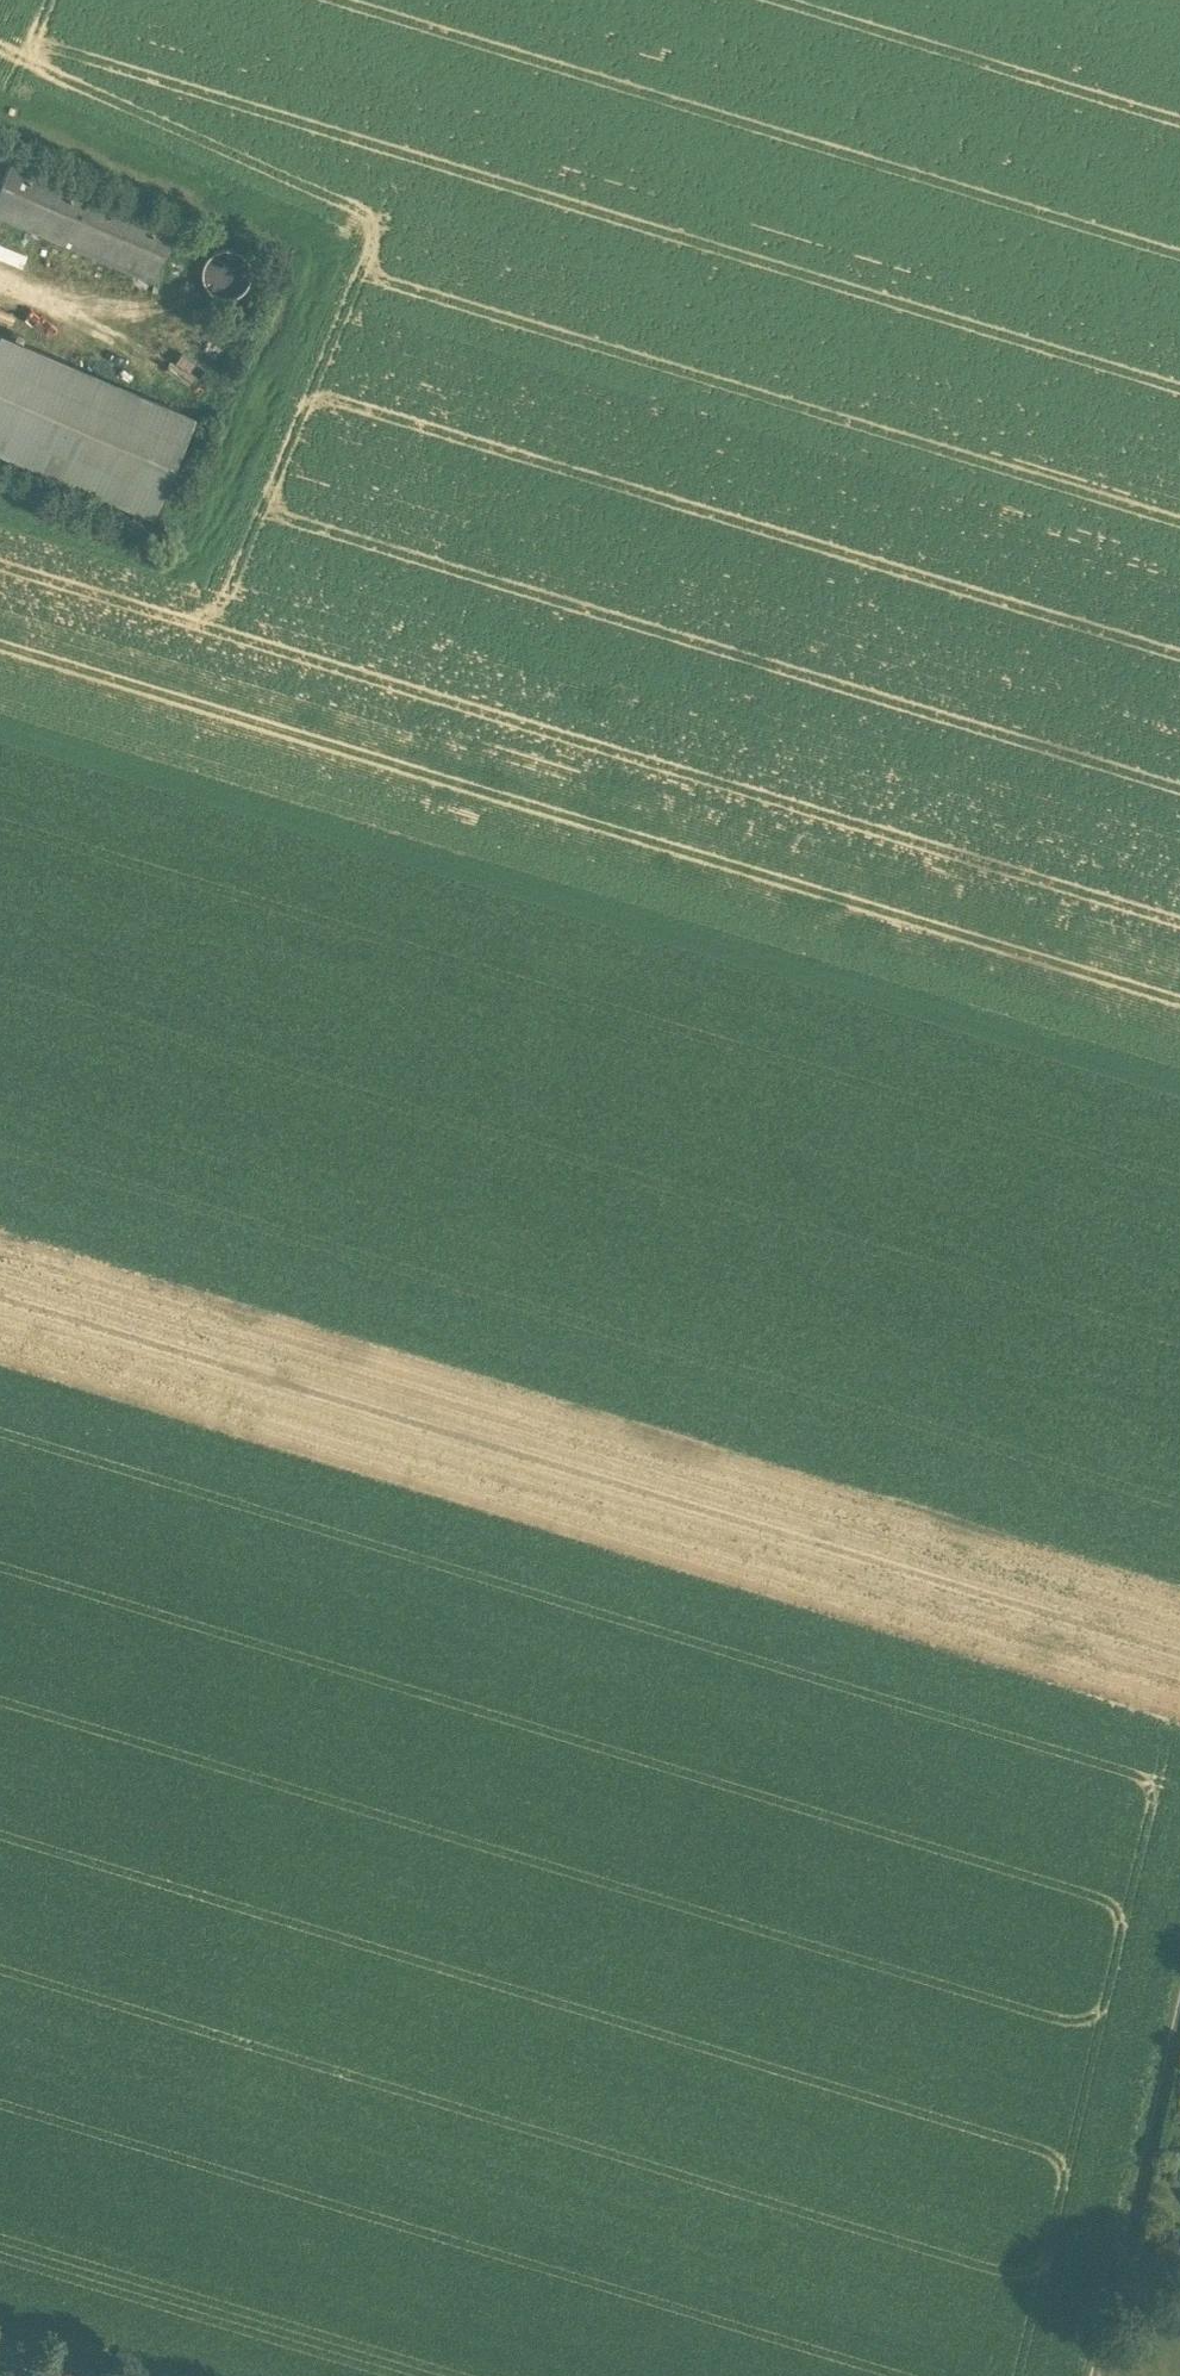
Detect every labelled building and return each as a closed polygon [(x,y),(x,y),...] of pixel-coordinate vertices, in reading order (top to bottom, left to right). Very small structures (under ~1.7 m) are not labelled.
[(11,157),(0,184),(0,214),(154,280),(176,227),(11,157)] [(248,282),(250,272),(248,263),(243,255),(234,249),(225,248),(216,250),(208,255),(202,263),(201,273),(203,282),(208,290),(216,295),(226,297),(235,295),(243,290),(248,282)] [(0,323),(0,438),(151,502),(192,405),(0,323)]
